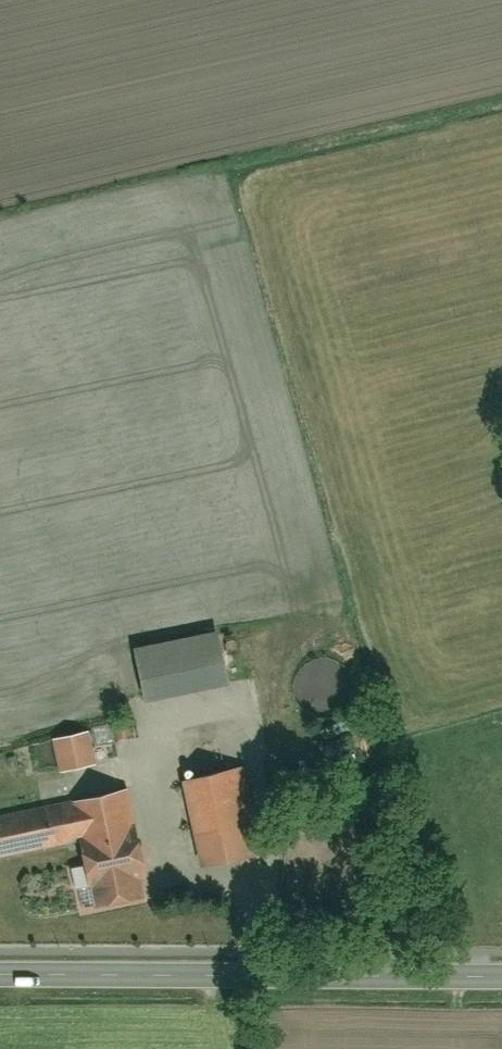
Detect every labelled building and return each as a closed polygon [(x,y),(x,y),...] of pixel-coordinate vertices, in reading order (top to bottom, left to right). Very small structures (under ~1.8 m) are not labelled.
[(172,782),(191,872),(256,858),(237,769),(172,782)] [(65,849),(79,913),(144,899),(121,792),(55,805),(56,811),(0,823),(0,862),(65,849)]
